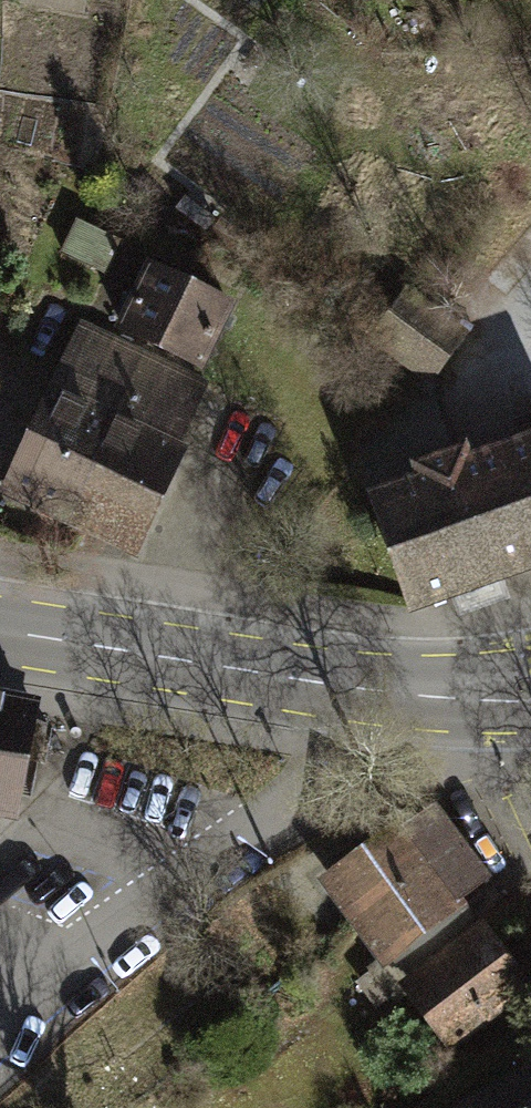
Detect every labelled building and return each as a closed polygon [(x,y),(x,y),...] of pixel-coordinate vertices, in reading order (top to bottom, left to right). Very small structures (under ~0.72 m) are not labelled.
[(68,221),(53,250),(74,260),(88,232),(68,221)] [(228,304),(152,267),(135,302),(125,297),(116,315),(126,320),(122,329),(199,366),(228,304)] [(408,293),(373,340),(428,379),(464,335),(408,293)] [(191,420),(199,383),(82,326),(7,488),(86,528),(132,548),(191,420)] [(467,465),(462,453),(419,469),(423,479),(374,497),(414,607),(418,608),(530,567),(530,441),(467,465)] [(11,810),(30,711),(0,706),(0,808),(11,810)] [(387,956),(401,945),(458,902),(488,878),(435,808),(386,842),(378,832),(362,844),(369,854),(331,881),(360,919),(359,919),(387,956)] [(518,982),(458,902),(401,945),(428,980),(414,991),(447,1035),(518,982)]
